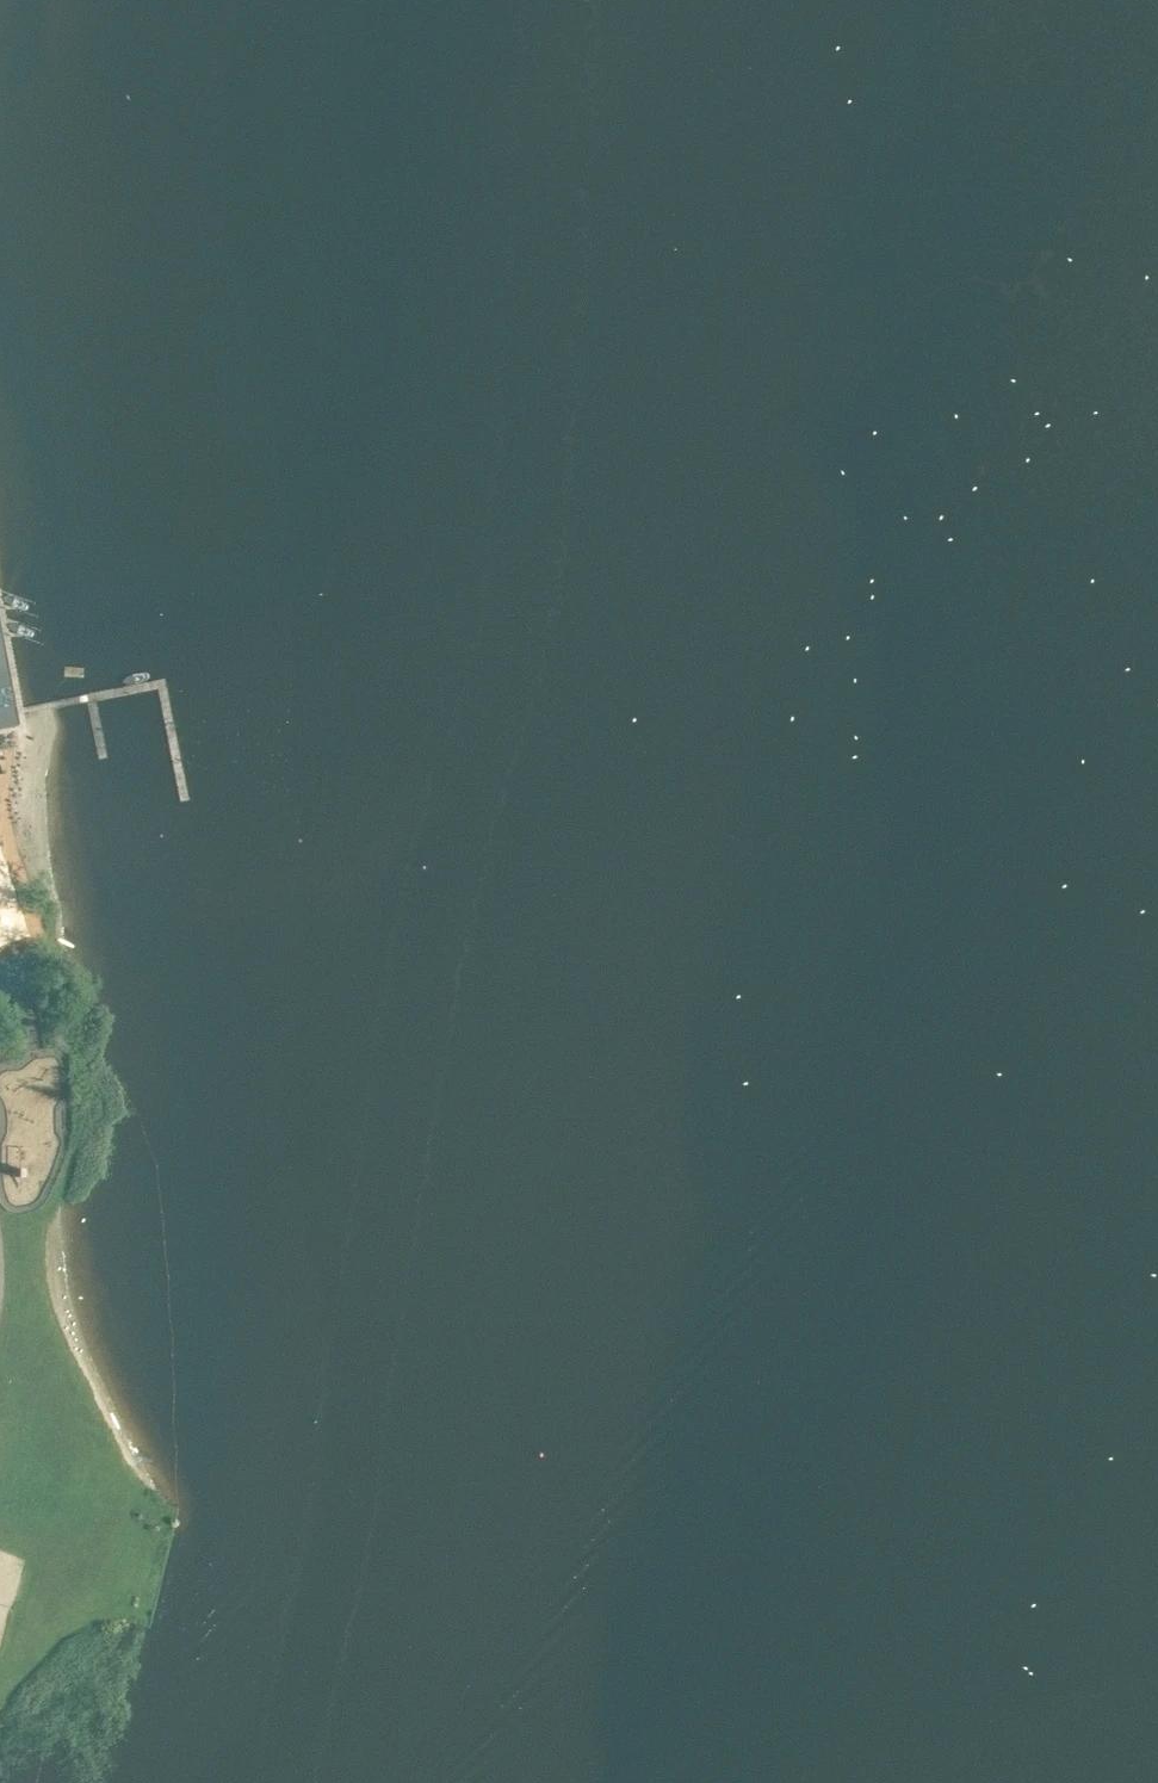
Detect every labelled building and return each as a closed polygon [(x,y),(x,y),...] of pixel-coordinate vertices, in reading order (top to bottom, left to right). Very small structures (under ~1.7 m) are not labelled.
[(12,694),(5,656),(0,657),(0,696),(12,694)]
